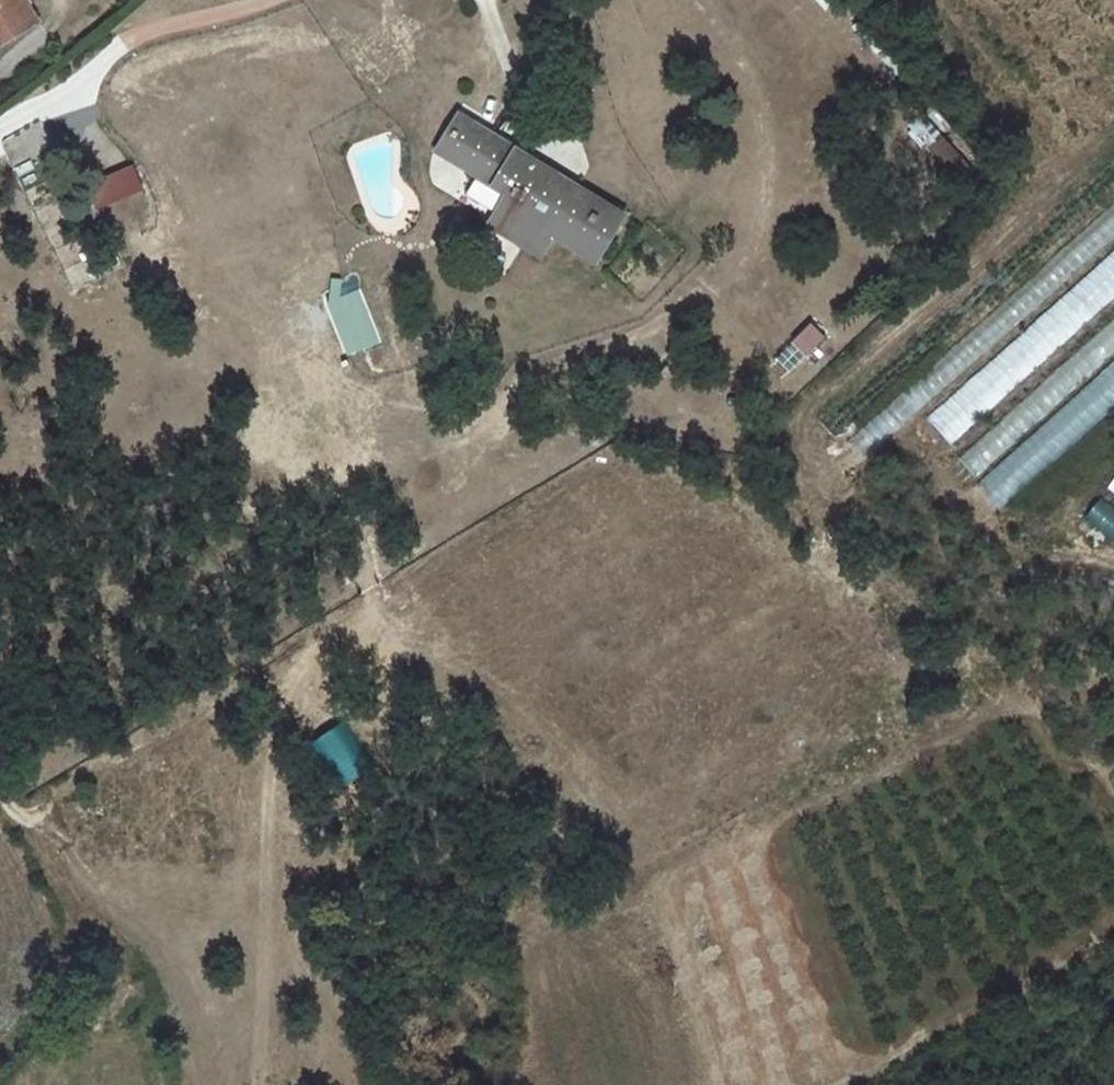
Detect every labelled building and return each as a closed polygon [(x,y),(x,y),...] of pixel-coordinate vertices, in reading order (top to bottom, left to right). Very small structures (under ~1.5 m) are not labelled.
[(3,40),(42,10),(34,0),(0,0),(0,37),(3,40)] [(464,111),(443,146),(498,181),(504,176),(517,185),(496,218),(542,247),(553,229),(592,255),(605,235),(611,239),(622,220),(616,217),(620,210),(464,111)] [(930,117),(905,138),(941,182),(966,161),(930,117)] [(864,460),(1113,235),(1113,199),(846,440),(864,460)] [(951,445),(1113,298),(1113,247),(926,418),(951,445)] [(976,478),(1113,352),(1113,319),(959,459),(976,478)] [(1002,507),(1113,406),(1113,359),(978,481),(1002,507)] [(1085,519),(1113,541),(1113,508),(1101,498),(1085,519)] [(345,723),(310,745),(336,787),(371,764),(345,723)]
